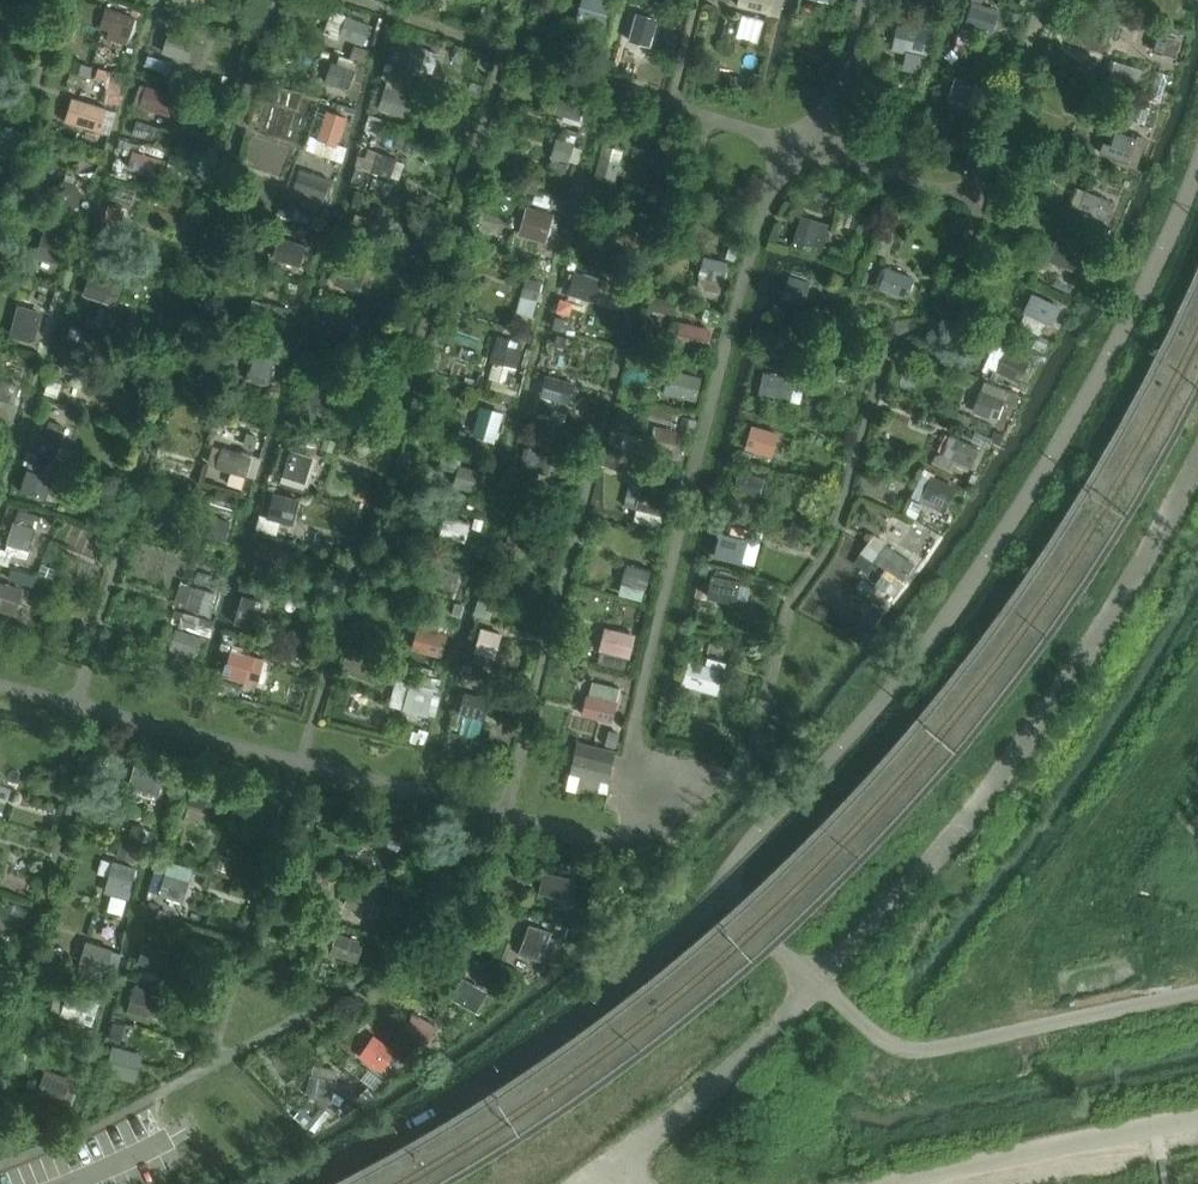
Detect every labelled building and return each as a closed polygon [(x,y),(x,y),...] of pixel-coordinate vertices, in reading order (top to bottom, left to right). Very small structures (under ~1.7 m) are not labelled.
[(610,0),(609,0),(584,0),(578,23),(602,30),(610,0)] [(771,0),(739,0),(737,8),(767,15),(771,0)] [(991,36),(998,16),(973,7),(966,27),(991,36)] [(652,50),(660,20),(636,13),(627,43),(652,50)] [(745,13),(740,34),(761,38),(765,18),(745,13)] [(126,47),(134,23),(115,18),(108,42),(126,47)] [(365,47),(371,26),(345,18),(339,39),(365,47)] [(925,56),(931,29),(898,22),(892,49),(925,56)] [(191,62),(197,41),(171,33),(165,53),(191,62)] [(419,71),(426,50),(400,42),(393,63),(419,71)] [(1136,91),(1143,70),(1115,61),(1108,83),(1136,91)] [(349,90),(356,70),(332,62),(325,83),(349,90)] [(978,109),(985,89),(955,79),(948,99),(978,109)] [(172,117),(178,96),(148,87),(141,108),(172,117)] [(404,117),(410,96),(384,88),(378,109),(404,117)] [(101,134),(109,109),(73,98),(65,123),(101,134)] [(580,122),(584,107),(559,100),(554,115),(580,122)] [(337,146),(346,119),(326,112),(317,139),(337,146)] [(1113,128),(1107,151),(1131,157),(1137,134),(1113,128)] [(567,165),(574,145),(556,139),(550,160),(567,165)] [(390,176),(396,157),(377,151),(371,169),(390,176)] [(162,178),(167,162),(133,153),(129,169),(162,178)] [(615,185),(620,165),(600,161),(595,180),(615,185)] [(321,208),(330,181),(310,174),(301,202),(321,208)] [(1105,222),(1112,204),(1086,193),(1079,212),(1105,222)] [(120,229),(125,210),(108,205),(102,224),(120,229)] [(536,211),(528,239),(545,244),(553,216),(536,211)] [(821,256),(832,221),(802,212),(792,247),(821,256)] [(370,244),(377,224),(352,215),(345,235),(370,244)] [(56,263),(64,240),(45,234),(38,257),(56,263)] [(1079,275),(1088,254),(1067,246),(1070,239),(1059,235),(1048,263),(1079,275)] [(300,268),(307,245),(280,237),(273,259),(300,268)] [(724,281),(728,264),(703,257),(699,275),(724,281)] [(359,284),(365,266),(340,258),(334,276),(359,284)] [(908,298),(915,277),(885,267),(878,288),(908,298)] [(595,300),(601,280),(571,271),(566,292),(595,300)] [(115,307),(123,285),(90,275),(84,296),(115,307)] [(533,317),(542,280),(525,276),(516,312),(533,317)] [(803,308),(810,284),(790,278),(783,302),(803,308)] [(287,328),(292,310),(263,302),(258,320),(287,328)] [(1048,335),(1057,314),(1029,302),(1020,323),(1048,335)] [(36,345),(44,314),(20,308),(12,339),(36,345)] [(344,342),(350,322),(328,315),(321,335),(344,342)] [(708,352),(713,332),(691,326),(686,346),(708,352)] [(792,362),(798,338),(778,333),(772,357),(792,362)] [(516,366),(522,342),(496,334),(489,360),(516,366)] [(86,375),(93,354),(70,347),(64,368),(86,375)] [(258,348),(250,372),(270,378),(277,354),(258,348)] [(1022,384),(1029,367),(1005,357),(997,374),(1022,384)] [(697,400),(702,378),(671,370),(666,392),(697,400)] [(790,401),(795,380),(764,373),(760,394),(790,401)] [(570,402),(575,382),(546,375),(541,395),(570,402)] [(318,401),(324,382),(307,377),(301,397),(304,398),(300,411),(317,416),(321,402),(318,401)] [(22,387),(0,380),(0,403),(16,408),(22,387)] [(998,418),(1003,400),(979,392),(973,410),(998,418)] [(494,441),(502,412),(481,406),(473,435),(494,441)] [(680,457),(686,432),(660,425),(654,450),(680,457)] [(772,456),(778,433),(751,425),(745,448),(772,456)] [(57,458),(64,437),(47,431),(40,452),(57,458)] [(972,465),(979,446),(950,434),(943,453),(972,465)] [(247,476),(253,453),(242,450),(241,452),(223,447),(217,468),(247,476)] [(547,474),(552,455),(524,447),(517,470),(536,475),(537,471),(547,474)] [(306,484),(315,458),(291,450),(282,476),(306,484)] [(477,492),(483,472),(459,465),(453,485),(477,492)] [(28,468),(21,490),(46,498),(53,477),(28,468)] [(759,499),(765,477),(738,470),(733,492),(759,499)] [(944,511),(957,486),(933,475),(921,500),(944,511)] [(664,514),(669,492),(641,485),(636,507),(664,514)] [(296,524),(303,498),(276,491),(270,517),(296,524)] [(228,540),(234,520),(207,512),(202,533),(228,540)] [(464,542),(469,522),(445,515),(439,536),(464,542)] [(526,550),(532,524),(511,518),(505,544),(526,550)] [(31,549),(37,527),(15,521),(8,543),(31,549)] [(722,529),(716,553),(741,559),(747,536),(722,529)] [(914,564),(875,536),(863,553),(901,581),(914,564)] [(277,568),(283,544),(264,539),(258,563),(277,568)] [(454,590),(460,571),(434,563),(427,582),(454,590)] [(646,588),(651,569),(626,563),(621,581),(646,588)] [(724,614),(731,585),(704,579),(698,607),(724,614)] [(211,614),(217,589),(183,581),(176,604),(211,614)] [(27,590),(0,582),(0,609),(20,615),(27,590)] [(257,629),(265,601),(243,595),(236,623),(257,629)] [(442,656),(448,634),(417,626),(411,648),(442,656)] [(198,657),(204,637),(178,628),(172,649),(198,657)] [(494,656),(500,633),(480,628),(474,651),(494,656)] [(629,655),(634,635),(605,628),(600,648),(629,655)] [(246,682),(254,656),(234,650),(226,675),(246,682)] [(717,691),(723,668),(693,660),(687,684),(717,691)] [(425,715),(432,689),(409,684),(403,709),(425,715)] [(485,718),(490,697),(465,691),(459,712),(485,718)] [(615,722),(619,702),(595,696),(586,694),(581,714),(590,716),(615,722)] [(609,782),(613,763),(616,753),(577,745),(566,789),(580,792),(599,792),(608,793),(609,782)] [(137,762),(131,786),(161,794),(167,770),(137,762)] [(217,786),(192,780),(187,802),(212,808),(217,786)] [(397,857),(403,836),(382,830),(376,851),(397,857)] [(131,893),(138,867),(115,861),(108,887),(131,893)] [(545,871),(539,893),(566,899),(571,878),(545,871)] [(185,902),(191,881),(167,874),(161,894),(185,902)] [(374,913),(379,892),(352,886),(347,906),(374,913)] [(530,924),(519,954),(540,961),(551,932),(530,924)] [(360,962),(366,941),(338,933),(332,954),(360,962)] [(108,971),(115,948),(89,940),(82,963),(108,971)] [(166,970),(172,953),(148,944),(141,963),(166,970)] [(463,980),(454,996),(477,1010),(486,994),(463,980)] [(167,998),(155,995),(134,990),(128,1012),(162,1020),(167,998)] [(94,1025),(101,1003),(70,993),(63,1015),(94,1025)] [(405,1028),(428,1042),(438,1026),(414,1012),(405,1028)] [(371,1038),(360,1054),(379,1068),(391,1052),(371,1038)] [(137,1082),(145,1055),(117,1047),(109,1074),(137,1082)] [(64,1103),(72,1079),(47,1070),(39,1095),(64,1103)] [(332,1102),(337,1081),(310,1074),(305,1096),(332,1102)]
